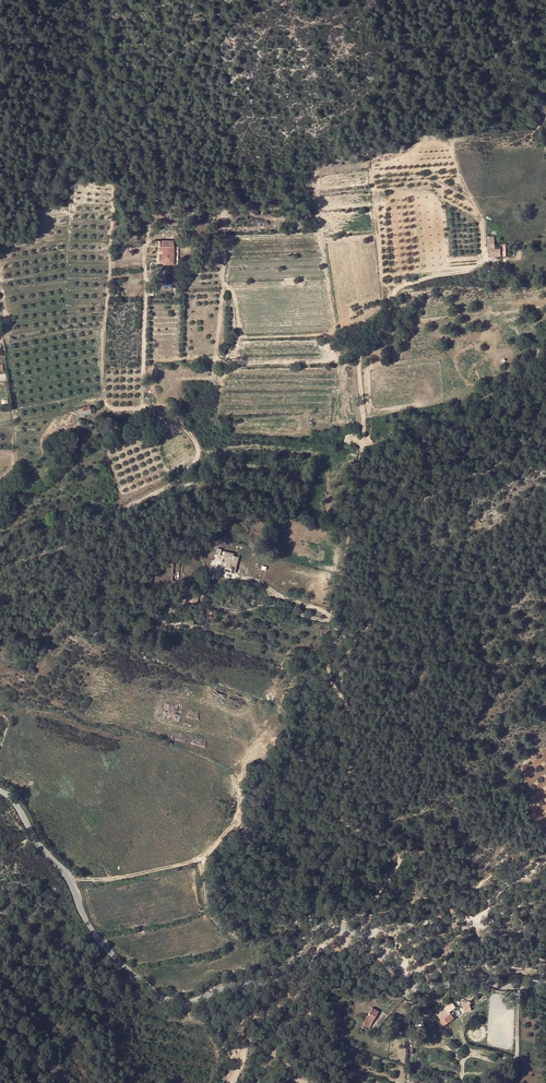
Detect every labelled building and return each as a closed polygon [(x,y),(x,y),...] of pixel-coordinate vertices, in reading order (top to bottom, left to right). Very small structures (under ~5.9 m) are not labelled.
[(504,255),(503,246),(502,242),(496,242),(498,256),(504,255)] [(181,264),(181,251),(182,245),(167,243),(166,249),(167,250),(166,264),(170,264),(170,267),(180,268),(181,264)] [(170,274),(159,275),(160,284),(172,283),(171,279),(178,278),(178,272),(170,273),(170,274)] [(8,360),(7,353),(0,354),(0,361),(8,360)] [(236,561),(236,569),(240,569),(243,570),(244,565),(241,565),(241,556),(236,556),(232,556),(232,560),(236,561)] [(243,570),(240,569),(236,569),(236,573),(240,573),(247,574),(247,565),(246,557),(241,556),(241,565),(244,565),(243,570)] [(197,603),(199,592),(188,590),(186,601),(197,603)] [(367,1006),(361,1024),(370,1027),(377,1009),(367,1006)] [(439,1020),(435,1022),(440,1028),(450,1021),(452,1019),(448,1014),(444,1016),(439,1020)]
